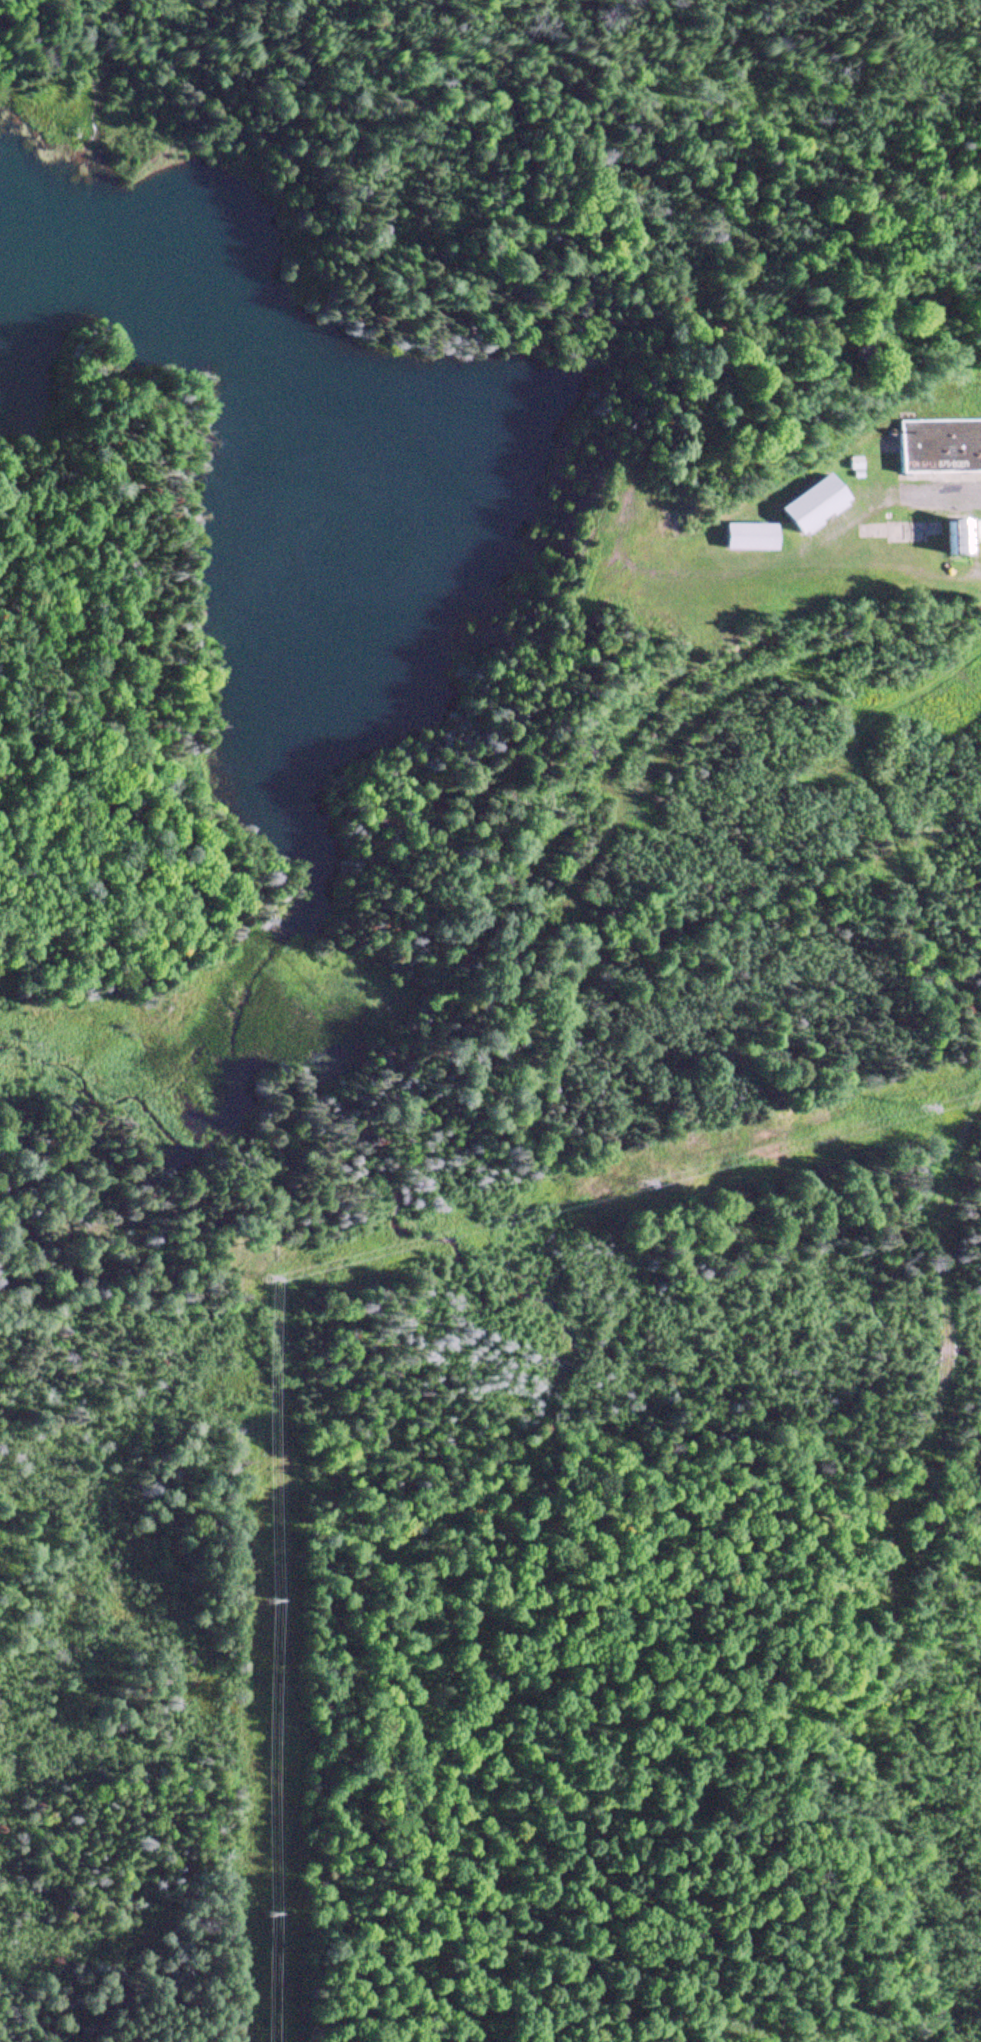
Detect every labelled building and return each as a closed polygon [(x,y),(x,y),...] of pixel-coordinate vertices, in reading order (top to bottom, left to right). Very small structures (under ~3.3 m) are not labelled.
[(980,476),(980,421),(911,421),(911,416),(896,416),(896,476),(980,476)] [(795,540),(845,505),(825,477),(775,511),(795,540)] [(975,541),(976,523),(936,522),(936,558),(965,559),(965,541),(975,541)] [(723,553),(775,553),(775,527),(723,527),(723,553)]
